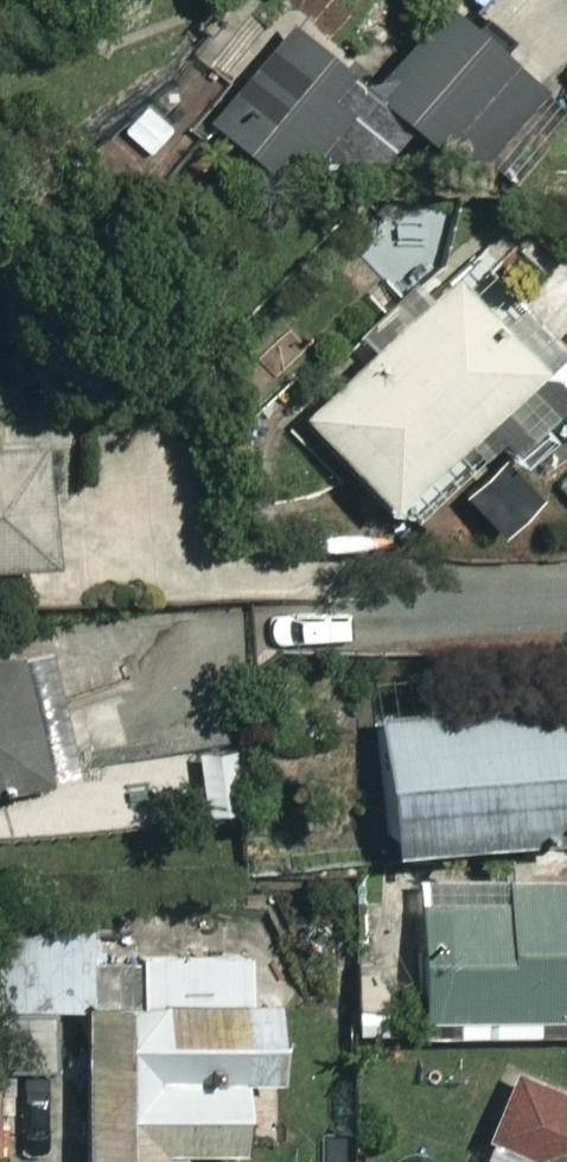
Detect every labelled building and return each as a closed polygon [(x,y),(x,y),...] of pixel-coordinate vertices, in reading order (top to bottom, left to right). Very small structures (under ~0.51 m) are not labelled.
[(387,106),(414,126),(422,114),(465,147),(522,74),(430,3),(365,88),(387,106)] [(365,88),(282,25),(269,43),(241,22),(205,68),(233,89),(211,118),(290,178),(319,141),(345,161),(387,106),(365,88)] [(172,136),(148,105),(88,152),(112,183),(172,136)] [(521,355),(444,273),(295,412),(388,511),(450,453),(434,436),(521,355)] [(35,551),(31,428),(0,429),(0,552),(35,551)] [(35,638),(0,644),(0,770),(56,760),(35,638)] [(365,708),(374,836),(566,822),(566,693),(365,708)] [(354,881),(354,1027),(566,1028),(566,882),(354,881)] [(0,917),(0,1002),(80,1003),(79,1161),(173,1161),(173,1139),(258,1140),(259,954),(97,953),(97,918),(0,917)] [(509,1070),(482,1137),(525,1155),(522,1161),(566,1161),(566,1093),(509,1070)]
